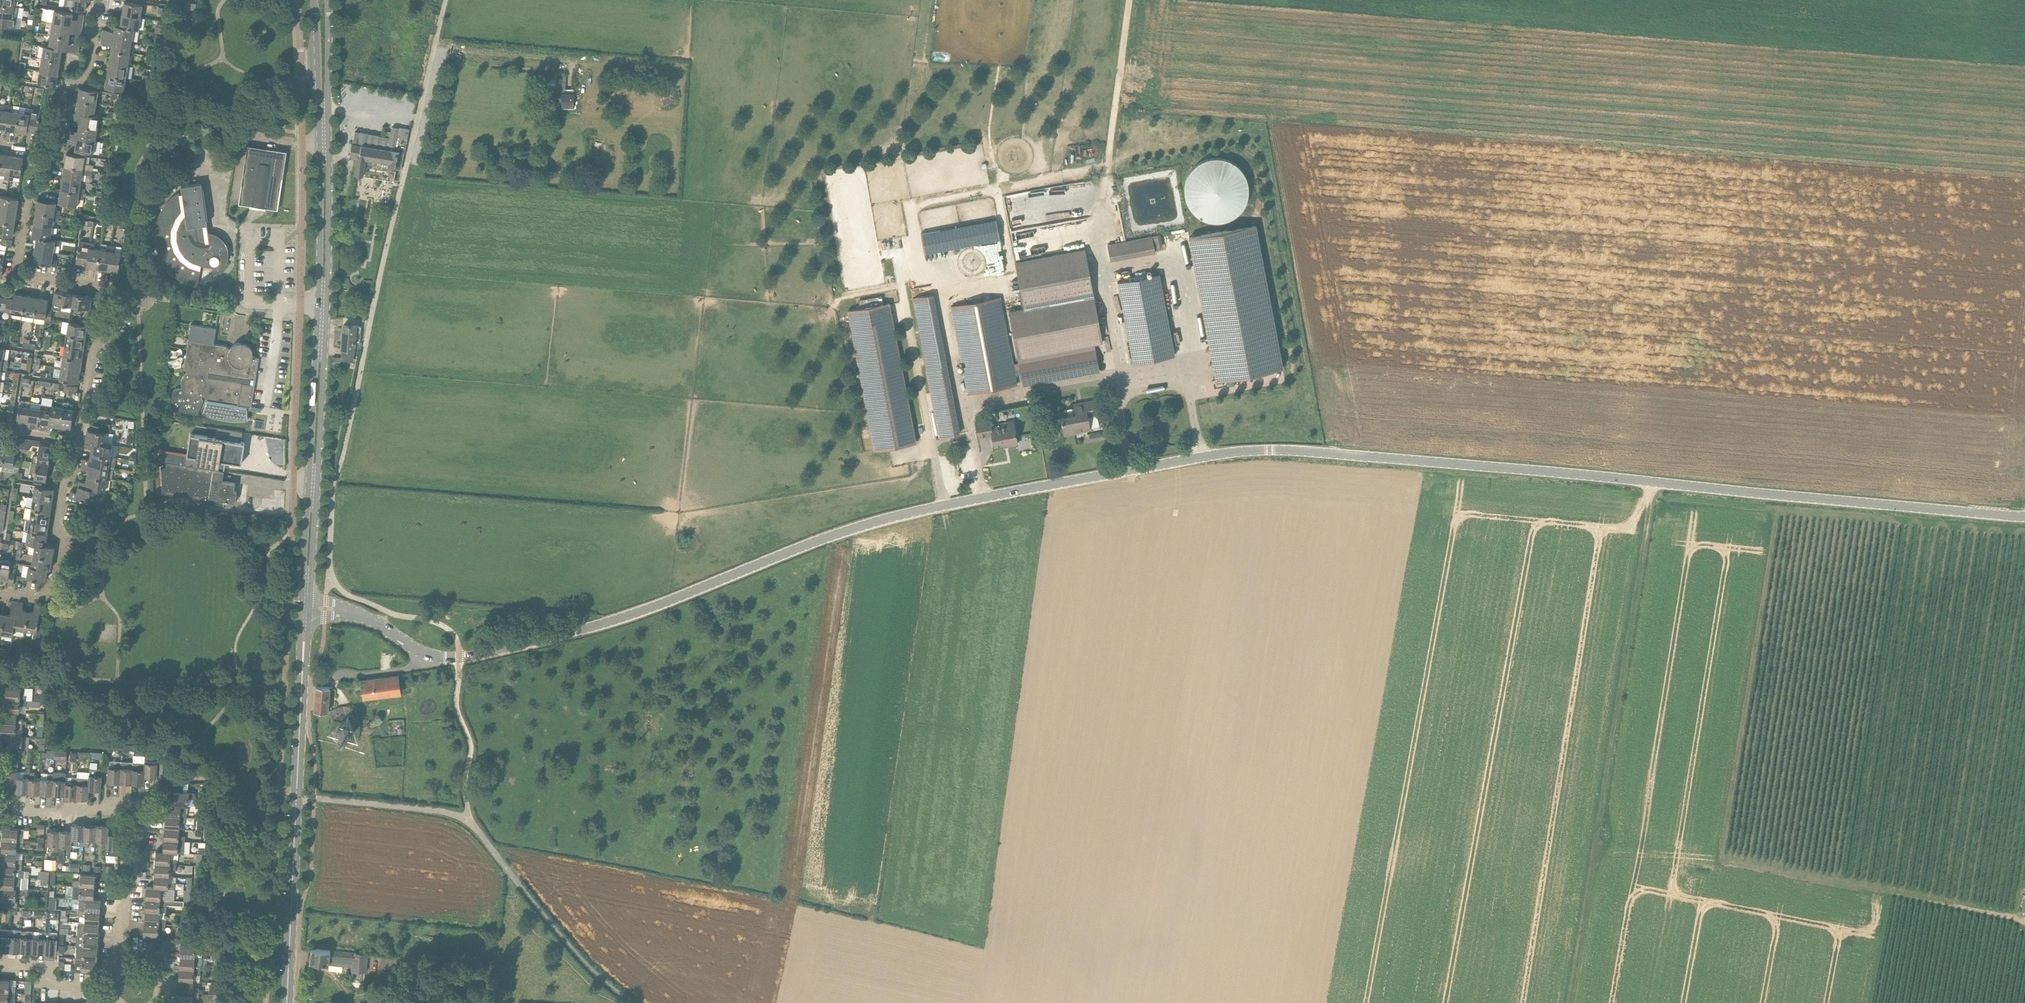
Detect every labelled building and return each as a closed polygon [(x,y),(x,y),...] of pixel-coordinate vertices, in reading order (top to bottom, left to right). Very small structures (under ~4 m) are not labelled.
[(85,11),(87,0),(86,0),(65,0),(64,7),(85,11)] [(122,14),(141,17),(143,5),(124,2),(122,14)] [(17,18),(19,7),(14,6),(0,4),(0,15),(17,18)] [(52,22),(71,25),(73,13),(54,10),(52,22)] [(120,27),(134,30),(139,30),(141,17),(122,14),(120,26),(120,27)] [(15,28),(17,18),(0,15),(0,26),(15,28)] [(50,34),(69,38),(71,25),(52,22),(50,34)] [(113,38),(132,41),(134,30),(120,27),(120,26),(115,26),(113,38)] [(56,49),(62,50),(67,50),(69,38),(50,34),(48,46),(56,48),(56,49)] [(111,51),(130,54),(132,41),(113,38),(111,51)] [(42,59),(60,62),(62,50),(56,49),(56,48),(48,46),(44,46),(42,59)] [(110,62),(128,65),(130,54),(111,51),(110,62)] [(40,71),(58,74),(60,62),(42,59),(40,71)] [(108,75),(126,78),(128,65),(110,62),(108,75)] [(38,83),(56,86),(58,74),(40,71),(38,83)] [(106,88),(124,91),(126,78),(108,75),(106,88)] [(78,101),(96,103),(98,91),(80,88),(78,101)] [(562,90),(561,109),(573,110),(574,90),(562,90)] [(81,113),(94,115),(96,103),(78,101),(76,113),(80,114),(81,113)] [(5,129),(9,105),(5,105),(4,110),(0,109),(0,129),(5,129)] [(5,129),(16,131),(19,112),(13,111),(14,106),(9,105),(5,129)] [(27,133),(27,130),(30,109),(25,108),(25,113),(19,112),(16,131),(27,133)] [(30,109),(27,130),(38,132),(41,111),(30,109)] [(79,126),(97,129),(99,116),(94,115),(81,113),(80,114),(79,126)] [(77,138),(95,141),(97,129),(79,126),(77,138)] [(399,153),(405,154),(409,130),(399,129),(397,140),(356,133),(354,144),(353,144),(351,156),(358,158),(355,175),(394,182),(399,153)] [(95,141),(77,138),(75,151),(93,154),(95,141)] [(239,204),(251,206),(250,207),(266,209),(267,209),(279,210),(288,152),(248,146),(239,204)] [(9,180),(13,156),(2,154),(0,168),(0,174),(5,175),(4,179),(9,180)] [(65,166),(93,171),(93,165),(84,164),(85,157),(66,154),(65,166)] [(14,176),(20,177),(23,158),(13,156),(9,180),(13,181),(14,176)] [(1252,192),(1252,190),(1252,189),(1252,187),(1252,185),(1251,184),(1251,182),(1251,180),(1250,179),(1249,177),(1249,176),(1248,174),(1247,173),(1246,172),(1245,170),(1244,169),(1243,168),(1242,166),(1241,165),(1240,164),(1238,163),(1237,162),(1236,161),(1234,161),(1233,160),(1231,159),(1230,159),(1228,158),(1226,158),(1225,157),(1223,157),(1222,157),(1220,157),(1218,157),(1217,157),(1215,157),(1213,157),(1212,158),(1210,158),(1208,158),(1207,159),(1205,160),(1204,160),(1202,161),(1201,162),(1200,163),(1198,164),(1197,165),(1196,166),(1195,167),(1193,168),(1192,170),(1191,171),(1191,172),(1190,174),(1189,175),(1188,177),(1188,178),(1187,180),(1186,181),(1186,183),(1186,184),(1186,186),(1185,188),(1185,189),(1185,191),(1185,193),(1186,194),(1186,196),(1186,198),(1186,199),(1187,201),(1188,202),(1188,204),(1189,205),(1190,207),(1191,208),(1191,210),(1192,211),(1193,212),(1195,213),(1196,214),(1197,216),(1198,217),(1200,218),(1201,219),(1202,219),(1204,220),(1205,221),(1207,221),(1208,222),(1210,222),(1212,223),(1213,223),(1215,223),(1217,223),(1218,224),(1220,224),(1222,223),(1223,223),(1225,223),(1226,223),(1228,222),(1230,222),(1231,221),(1233,220),(1234,220),(1236,219),(1237,218),(1238,217),(1240,216),(1241,215),(1242,214),(1243,213),(1244,211),(1245,210),(1246,209),(1247,207),(1248,206),(1249,205),(1249,203),(1250,202),(1251,200),(1251,198),(1251,197),(1252,195),(1252,193),(1252,192)] [(63,178),(81,181),(82,174),(92,176),(93,171),(65,166),(63,178)] [(61,191),(84,195),(85,189),(80,188),(81,181),(63,178),(61,191)] [(201,183),(181,186),(183,195),(180,195),(179,194),(177,195),(176,196),(174,198),(171,201),(169,203),(168,204),(166,206),(164,209),(163,210),(162,212),(161,215),(159,218),(159,220),(158,223),(157,227),(155,227),(155,228),(157,228),(156,243),(155,243),(155,244),(157,244),(161,258),(159,259),(160,259),(161,259),(170,271),(169,272),(169,273),(171,272),(182,280),(181,282),(182,282),(183,281),(197,285),(197,287),(198,287),(201,266),(213,267),(213,274),(214,274),(216,273),(218,272),(222,269),(223,268),(224,267),(225,266),(225,265),(226,263),(227,260),(228,258),(228,257),(228,256),(228,254),(228,253),(228,251),(228,249),(227,246),(225,243),(223,240),(221,237),(218,236),(215,234),(211,233),(208,233),(208,229),(207,225),(201,183)] [(59,203),(77,206),(78,199),(83,200),(84,195),(61,191),(59,203)] [(16,211),(18,199),(0,196),(0,209),(16,211)] [(35,213),(59,216),(60,211),(55,210),(56,203),(38,200),(35,213)] [(14,224),(16,211),(0,209),(0,222),(14,224)] [(34,225),(52,228),(53,221),(58,221),(59,216),(35,213),(34,225)] [(998,220),(923,234),(927,255),(1002,241),(998,220)] [(12,236),(14,224),(0,222),(0,234),(12,236)] [(45,238),(55,240),(56,235),(51,234),(52,228),(34,225),(32,237),(36,238),(45,239),(45,238)] [(1111,260),(1158,252),(1157,247),(1164,246),(1162,234),(1108,242),(1111,260)] [(35,250),(53,253),(54,245),(59,246),(60,241),(55,240),(45,238),(45,239),(36,238),(35,250)] [(76,263),(87,264),(90,243),(80,241),(76,263)] [(86,266),(97,268),(100,249),(94,248),(95,243),(90,243),(87,264),(86,266)] [(97,268),(108,270),(111,246),(101,245),(100,249),(97,268)] [(111,246),(108,270),(118,272),(121,253),(115,252),(116,247),(111,246)] [(56,266),(57,261),(52,260),(53,253),(35,250),(33,262),(56,266)] [(1094,344),(1101,343),(1084,250),(1015,262),(1023,307),(1009,310),(1019,364),(1020,370),(1021,375),(1023,384),(1099,370),(1094,344)] [(1133,364),(1174,356),(1159,275),(1118,283),(1133,364)] [(74,294),(55,291),(53,307),(53,309),(59,310),(61,308),(61,304),(72,306),(74,294)] [(11,313),(22,315),(25,296),(14,294),(13,300),(11,313)] [(77,324),(87,325),(90,326),(93,309),(90,309),(91,297),(74,294),(72,306),(87,308),(86,311),(81,318),(78,318),(77,324)] [(959,434),(946,366),(932,295),(913,299),(926,370),(939,438),(959,434)] [(22,315),(33,317),(36,297),(25,296),(22,315)] [(867,305),(876,304),(876,301),(883,300),(882,296),(866,298),(867,305)] [(33,317),(45,318),(48,306),(49,299),(36,297),(33,317)] [(1020,370),(1014,371),(1000,297),(951,307),(968,394),(1017,385),(1015,376),(1021,375),(1020,370)] [(7,303),(5,312),(11,313),(13,300),(0,298),(0,302),(7,303)] [(891,303),(849,311),(876,453),(919,445),(891,303)] [(1270,304),(1204,317),(1216,380),(1283,368),(1270,304)] [(66,334),(85,337),(87,325),(77,324),(68,322),(66,334)] [(342,349),(356,350),(356,343),(360,343),(361,327),(344,325),(342,349)] [(65,345),(83,348),(85,337),(66,334),(65,345)] [(250,407),(255,380),(258,357),(253,357),(253,354),(253,352),(252,351),(252,350),(251,349),(250,348),(247,345),(246,344),(245,344),(244,343),(242,343),(241,343),(239,343),(238,343),(236,344),(235,344),(234,345),(233,346),(232,346),(231,347),(189,340),(185,364),(184,369),(187,372),(186,373),(184,375),(184,376),(183,377),(182,378),(182,379),(182,380),(182,381),(181,382),(181,383),(181,384),(181,385),(181,386),(182,387),(182,389),(183,390),(183,391),(184,392),(185,393),(186,394),(187,395),(188,396),(190,397),(191,397),(192,398),(194,398),(195,398),(196,398),(198,398),(199,398),(200,397),(202,397),(203,396),(204,395),(206,399),(208,400),(203,413),(222,419),(228,420),(248,420),(247,406),(250,407)] [(63,357),(81,360),(83,348),(65,345),(63,357)] [(61,368),(80,371),(81,360),(63,357),(61,368)] [(59,380),(78,383),(80,371),(61,368),(59,380)] [(1081,431),(1090,429),(1087,416),(1097,414),(1095,401),(1074,405),(1076,415),(1061,418),(1064,435),(1074,434),(1073,432),(1081,430),(1081,431)] [(27,426),(38,428),(42,404),(30,403),(30,407),(27,426)] [(7,417),(13,418),(15,405),(9,404),(7,417)] [(49,430),(49,425),(52,406),(42,404),(38,428),(49,430)] [(16,425),(27,426),(30,407),(19,406),(16,425)] [(49,425),(60,427),(63,408),(52,406),(49,425)] [(63,408),(60,427),(71,428),(74,409),(63,408)] [(255,420),(254,428),(262,430),(264,421),(255,420)] [(977,431),(990,428),(994,447),(1008,444),(1008,446),(1017,444),(1014,426),(1000,428),(999,426),(991,428),(989,420),(976,423),(977,431)] [(86,441),(105,444),(107,433),(103,432),(103,426),(90,424),(90,430),(88,429),(86,441)] [(186,465),(224,471),(226,461),(241,464),(245,443),(191,434),(186,465)] [(16,452),(21,453),(23,439),(18,438),(16,447),(6,446),(3,465),(13,467),(16,452)] [(29,440),(23,439),(21,453),(27,453),(29,440)] [(91,454),(110,457),(112,445),(105,444),(86,441),(85,447),(92,448),(91,454)] [(52,447),(40,445),(39,446),(38,455),(32,457),(31,462),(49,465),(52,447)] [(82,465),(109,468),(110,457),(91,454),(90,459),(83,458),(82,465)] [(224,471),(186,465),(161,461),(163,493),(209,501),(210,497),(216,498),(216,499),(235,502),(237,491),(234,491),(235,483),(223,481),(224,471)] [(34,481),(46,483),(49,465),(31,462),(30,472),(35,473),(34,481)] [(87,476),(107,479),(109,468),(82,465),(81,469),(88,471),(87,476)] [(79,487),(98,490),(105,491),(107,479),(87,476),(87,482),(80,481),(79,487)] [(34,498),(52,500),(54,488),(36,485),(34,498)] [(70,497),(96,501),(98,490),(79,487),(78,492),(71,491),(70,497)] [(26,508),(50,512),(52,500),(34,498),(28,497),(26,508)] [(26,520),(48,524),(50,512),(26,508),(24,520),(26,520)] [(28,531),(47,534),(48,524),(26,520),(24,530),(28,531)] [(38,544),(45,545),(47,534),(28,531),(27,543),(35,544),(38,545),(38,544)] [(33,555),(52,558),(54,547),(45,545),(38,544),(38,545),(35,544),(33,555)] [(29,567),(47,569),(50,570),(52,558),(33,555),(31,566),(29,566),(29,567)] [(10,571),(12,561),(0,559),(0,562),(0,579),(8,581),(10,571)] [(27,578),(45,581),(47,569),(29,567),(27,578)] [(16,572),(10,571),(8,581),(8,584),(14,585),(16,572)] [(13,636),(14,629),(15,625),(14,624),(18,603),(12,602),(10,616),(4,615),(1,634),(13,636)] [(14,629),(26,631),(29,611),(23,610),(24,603),(18,603),(14,624),(15,625),(14,629)] [(29,611),(26,631),(37,632),(39,617),(45,618),(47,607),(35,605),(34,612),(29,611)] [(363,700),(402,695),(399,676),(361,681),(363,700)] [(5,699),(27,701),(27,695),(21,695),(21,688),(6,687),(5,699)] [(314,712),(315,712),(328,713),(330,688),(316,687),(314,712)] [(5,711),(17,712),(19,713),(20,706),(26,706),(27,701),(5,699),(5,711)] [(360,731),(360,729),(360,725),(358,722),(356,719),(355,717),(352,715),(353,709),(349,707),(347,707),(345,707),(341,707),(335,709),(330,711),(334,719),(331,723),(330,726),(330,729),(330,733),(331,736),(334,739),(337,742),(339,742),(342,744),(344,744),(347,744),(351,743),(353,742),(355,741),(358,737),(359,735),(360,731)] [(1,723),(23,725),(23,719),(17,718),(17,712),(5,711),(2,710),(1,723)] [(364,727),(370,734),(383,721),(377,715),(364,727)] [(13,735),(15,735),(16,729),(22,730),(23,725),(1,723),(1,736),(8,736),(13,736),(13,735)] [(8,736),(7,748),(28,749),(29,743),(22,743),(23,736),(15,735),(13,735),(13,736),(8,736)] [(42,758),(55,758),(55,750),(47,750),(47,753),(43,752),(42,758)] [(55,758),(67,759),(67,751),(55,750),(55,758)] [(145,777),(146,756),(145,756),(144,763),(140,763),(140,769),(133,768),(132,784),(144,784),(145,777)] [(157,778),(157,776),(157,763),(151,762),(151,756),(146,756),(145,777),(157,778)] [(107,782),(120,783),(121,762),(116,761),(115,767),(108,767),(107,782)] [(120,783),(132,784),(133,768),(126,768),(127,762),(121,762),(120,783)] [(17,781),(18,778),(18,770),(11,770),(11,764),(5,763),(4,785),(16,785),(16,781),(17,781)] [(89,790),(101,790),(102,769),(97,769),(96,775),(89,775),(89,784),(88,787),(89,787),(89,790)] [(16,793),(28,793),(30,772),(24,772),(24,778),(18,778),(17,781),(16,781),(16,785),(16,793)] [(28,793),(40,794),(41,779),(34,779),(35,772),(30,772),(28,793)] [(40,794),(52,795),(54,773),(48,773),(48,779),(41,779),(40,794)] [(52,795),(64,795),(64,791),(65,792),(66,783),(66,781),(59,780),(59,774),(54,773),(52,795)] [(64,798),(76,799),(77,777),(72,777),(72,783),(66,783),(65,792),(64,791),(64,795),(64,798)] [(89,799),(89,790),(89,787),(88,787),(89,784),(83,784),(83,778),(77,777),(76,799),(89,799)] [(181,804),(181,805),(188,806),(189,799),(195,799),(195,793),(174,792),(173,804),(181,804)] [(165,816),(186,817),(187,812),(181,811),(181,805),(181,804),(173,804),(166,803),(165,816)] [(165,828),(179,829),(180,822),(186,823),(186,817),(165,816),(165,828)] [(78,846),(83,846),(84,825),(71,824),(71,831),(71,836),(72,836),(72,839),(78,839),(78,846)] [(89,840),(95,841),(96,826),(84,825),(83,846),(88,846),(89,840)] [(102,847),(106,848),(108,826),(96,826),(95,841),(102,841),(102,847)] [(113,855),(114,855),(119,856),(120,834),(114,834),(114,827),(108,826),(106,848),(114,849),(113,855)] [(23,842),(24,836),(24,829),(18,829),(3,828),(2,840),(23,842)] [(164,840),(185,841),(185,836),(179,835),(179,829),(165,828),(164,840)] [(53,852),(59,852),(60,831),(48,830),(47,845),(54,845),(53,852)] [(60,831),(59,852),(64,852),(64,846),(72,846),(72,839),(72,836),(71,836),(71,831),(60,831)] [(1,852),(16,853),(17,846),(23,847),(23,842),(2,840),(1,852)] [(171,853),(178,853),(184,854),(185,841),(164,840),(163,851),(163,852),(171,853)] [(155,864),(176,865),(177,859),(170,859),(171,853),(163,852),(163,851),(156,851),(155,864)] [(1,864),(22,865),(22,860),(16,859),(16,853),(1,852),(1,864)] [(0,876),(15,877),(15,870),(22,871),(22,865),(1,864),(0,876)] [(154,876),(169,877),(170,870),(176,870),(176,865),(155,864),(154,876)] [(50,883),(50,870),(41,870),(40,883),(50,883)] [(73,886),(95,887),(95,875),(80,874),(80,881),(74,880),(73,886)] [(23,890),(23,889),(21,889),(21,884),(15,883),(15,877),(0,876),(0,889),(2,889),(23,890)] [(154,888),(161,889),(175,889),(175,884),(169,883),(169,877),(154,876),(154,887),(154,888)] [(90,898),(94,898),(95,887),(73,886),(73,891),(79,891),(79,899),(86,899),(90,900),(90,898)] [(146,899),(167,901),(167,895),(161,895),(161,889),(154,888),(154,887),(146,887),(146,899)] [(1,906),(5,907),(11,907),(16,907),(16,901),(16,894),(23,895),(23,890),(2,889),(1,906)] [(79,910),(100,912),(101,899),(94,898),(90,898),(90,900),(86,899),(86,905),(79,905),(79,910)] [(145,911),(160,912),(160,905),(167,906),(167,901),(146,899),(145,911)] [(85,923),(99,924),(100,912),(79,910),(79,915),(85,916),(85,923)] [(144,923),(166,924),(166,919),(159,918),(160,912),(145,911),(144,923)] [(77,934),(99,936),(99,924),(85,923),(84,929),(78,929),(77,934)] [(143,935),(158,936),(159,929),(165,930),(166,924),(144,923),(143,935)] [(8,951),(9,929),(3,929),(0,929),(0,951),(8,951)] [(8,951),(20,952),(21,930),(16,930),(9,929),(8,951)] [(20,952),(32,953),(33,938),(33,931),(27,931),(21,930),(20,952)] [(32,953),(44,953),(45,932),(40,932),(39,938),(33,938),(32,953)] [(44,953),(56,954),(57,939),(50,939),(51,932),(45,932),(44,953)] [(67,944),(68,933),(61,932),(60,954),(75,954),(75,944),(67,944)] [(83,947),(98,948),(99,936),(77,934),(77,940),(83,940),(83,947)] [(180,957),(195,957),(195,951),(202,951),(202,945),(181,944),(180,957)] [(76,958),(97,960),(98,948),(83,947),(83,953),(76,953),(76,958)] [(310,962),(329,964),(330,960),(343,961),(343,962),(352,963),(351,971),(366,973),(368,957),(354,956),(355,952),(331,950),(331,951),(311,949),(310,962)] [(201,964),(200,964),(200,958),(195,957),(180,957),(179,969),(201,970),(201,964)] [(75,971),(81,971),(96,972),(97,960),(76,958),(75,971)] [(178,981),(193,982),(194,975),(200,975),(201,970),(179,969),(178,981)] [(15,992),(16,987),(9,987),(10,980),(0,979),(0,991),(15,992)] [(178,993),(199,994),(199,988),(193,988),(193,982),(178,981),(178,993)] [(9,997),(15,998),(15,992),(0,991),(0,1002),(8,1002),(9,997)] [(192,999),(199,999),(199,994),(178,993),(177,1002),(192,1002),(192,999)]
